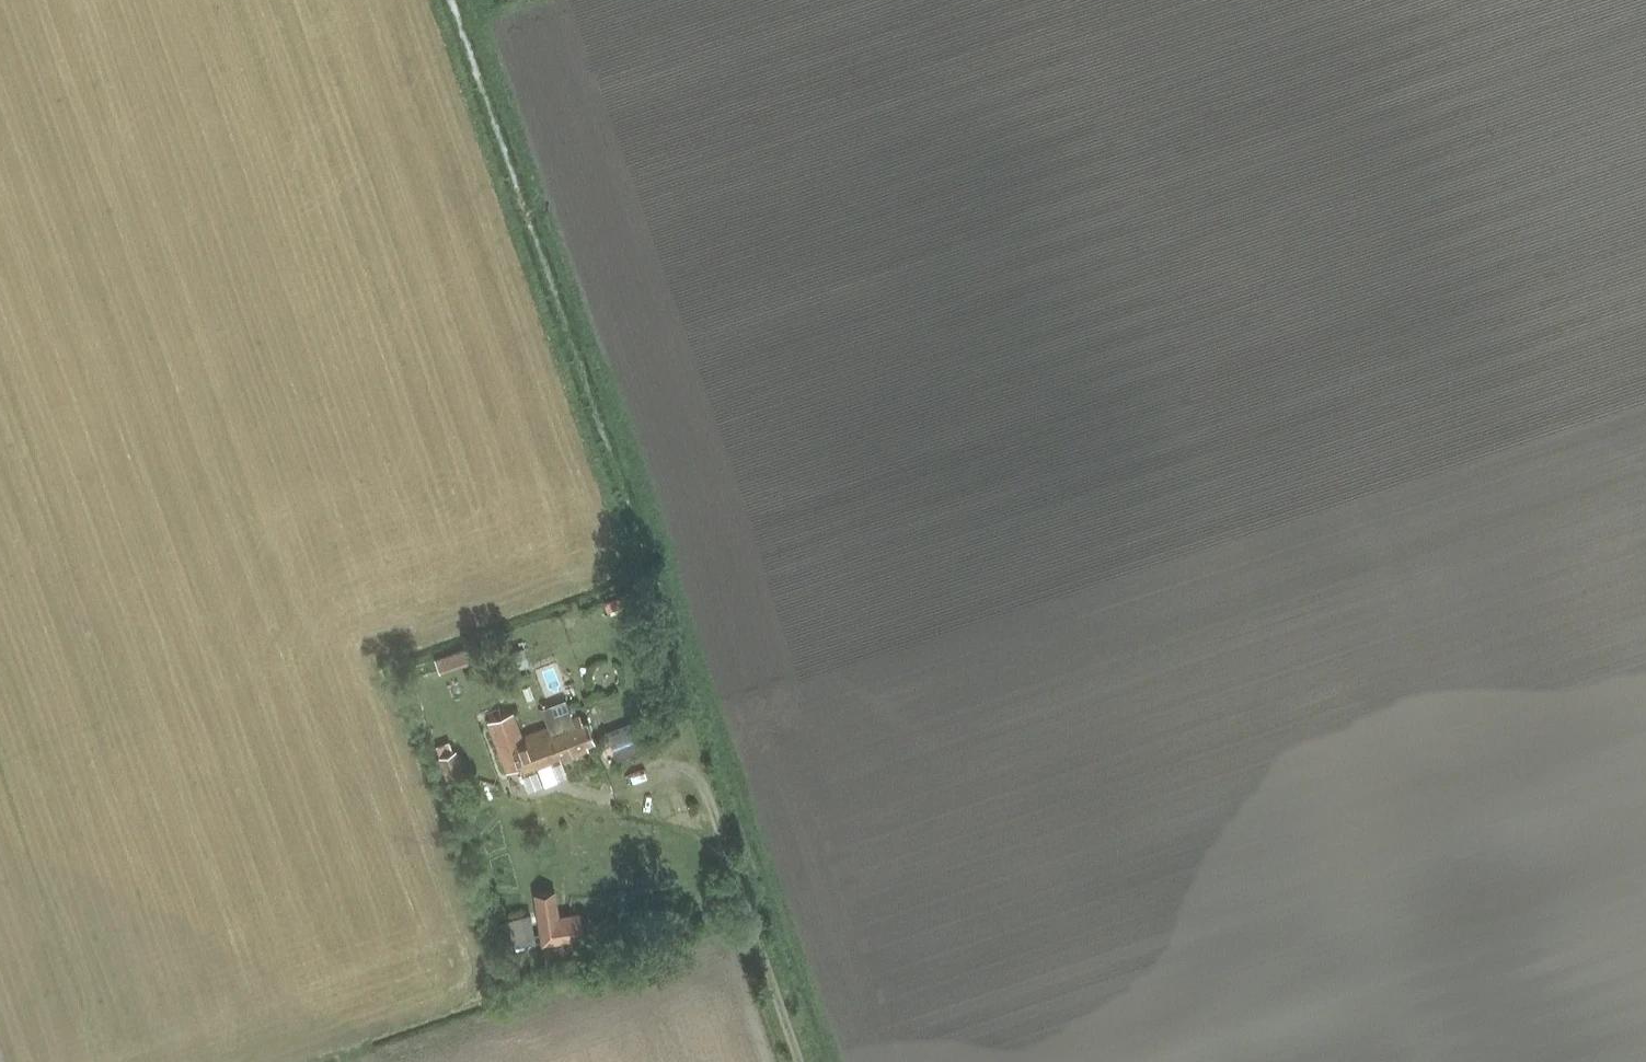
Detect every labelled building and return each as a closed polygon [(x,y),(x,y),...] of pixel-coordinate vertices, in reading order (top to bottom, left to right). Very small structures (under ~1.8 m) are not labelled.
[(467,645),(434,657),(440,672),(472,660),(467,645)] [(523,740),(514,716),(488,725),(506,775),(520,770),(523,777),(589,753),(587,745),(593,743),(586,723),(582,725),(579,718),(523,740)] [(606,735),(617,761),(642,751),(631,724),(606,735)] [(455,749),(437,755),(447,781),(464,774),(455,749)] [(533,894),(541,944),(584,938),(580,911),(559,914),(555,890),(533,894)]
